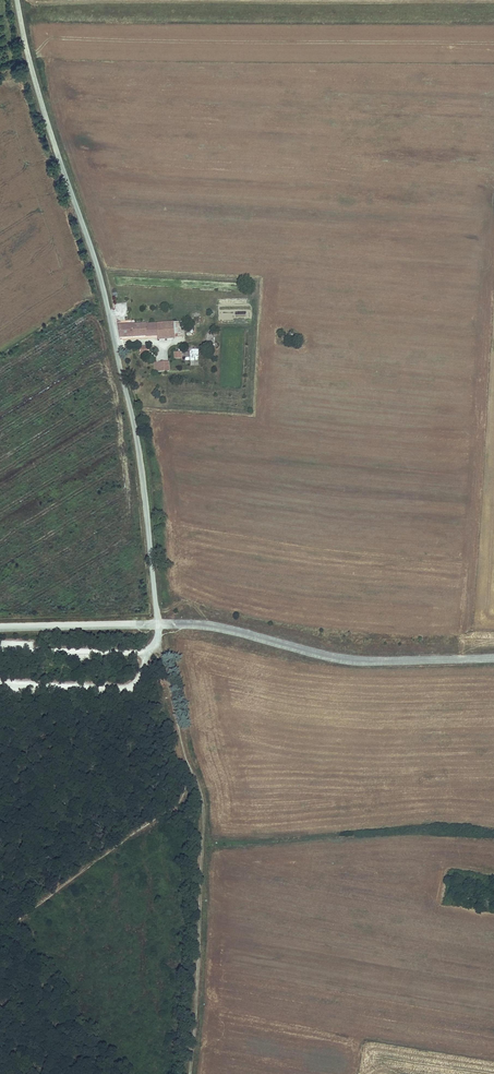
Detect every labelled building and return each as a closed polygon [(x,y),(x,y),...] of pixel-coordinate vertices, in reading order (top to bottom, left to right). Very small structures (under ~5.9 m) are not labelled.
[(182,322),(166,324),(166,339),(183,337),(182,322)] [(158,336),(157,324),(145,325),(145,328),(124,330),(124,328),(118,328),(119,339),(158,336)] [(166,339),(166,324),(157,324),(158,336),(158,339),(166,339)] [(198,366),(198,354),(190,354),(190,366),(198,366)]
